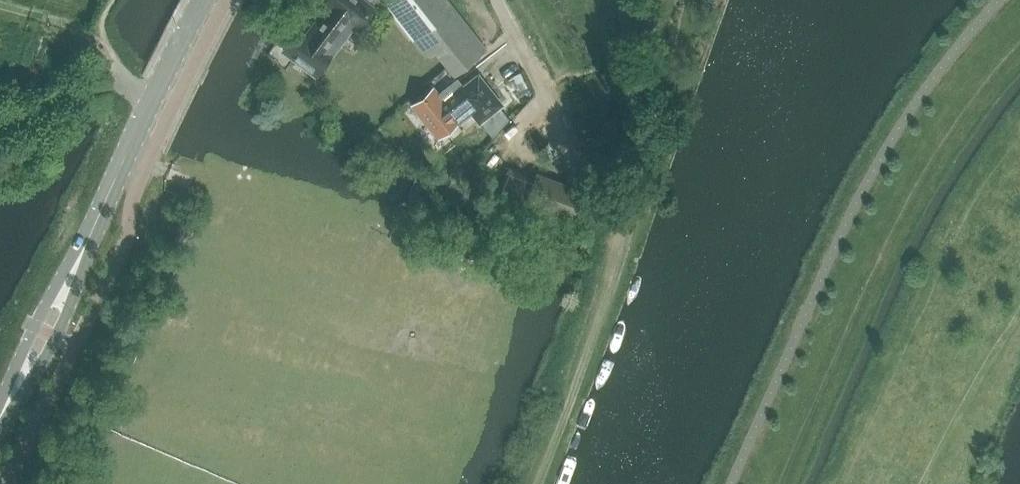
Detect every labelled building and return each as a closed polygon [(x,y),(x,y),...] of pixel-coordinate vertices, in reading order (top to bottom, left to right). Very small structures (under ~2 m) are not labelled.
[(373,8),(374,7),(364,0),(327,0),(326,1),(327,3),(326,5),(331,9),(310,39),(299,31),(284,50),(318,76),(331,57),(326,54),(349,22),(358,29),(373,8)] [(364,0),(374,7),(377,12),(384,6),(386,5),(386,4),(388,3),(385,0),(365,0),(364,0)] [(384,6),(425,57),(433,50),(453,76),(459,71),(481,53),(487,47),(448,0),(391,0),(388,3),(384,6)] [(433,91),(417,104),(442,135),(458,123),(456,120),(469,110),(479,122),(502,104),(478,73),(463,85),(457,78),(436,95),(433,91)] [(509,168),(500,190),(522,199),(531,177),(509,168)] [(584,191),(540,174),(529,204),(574,220),(584,191)]
